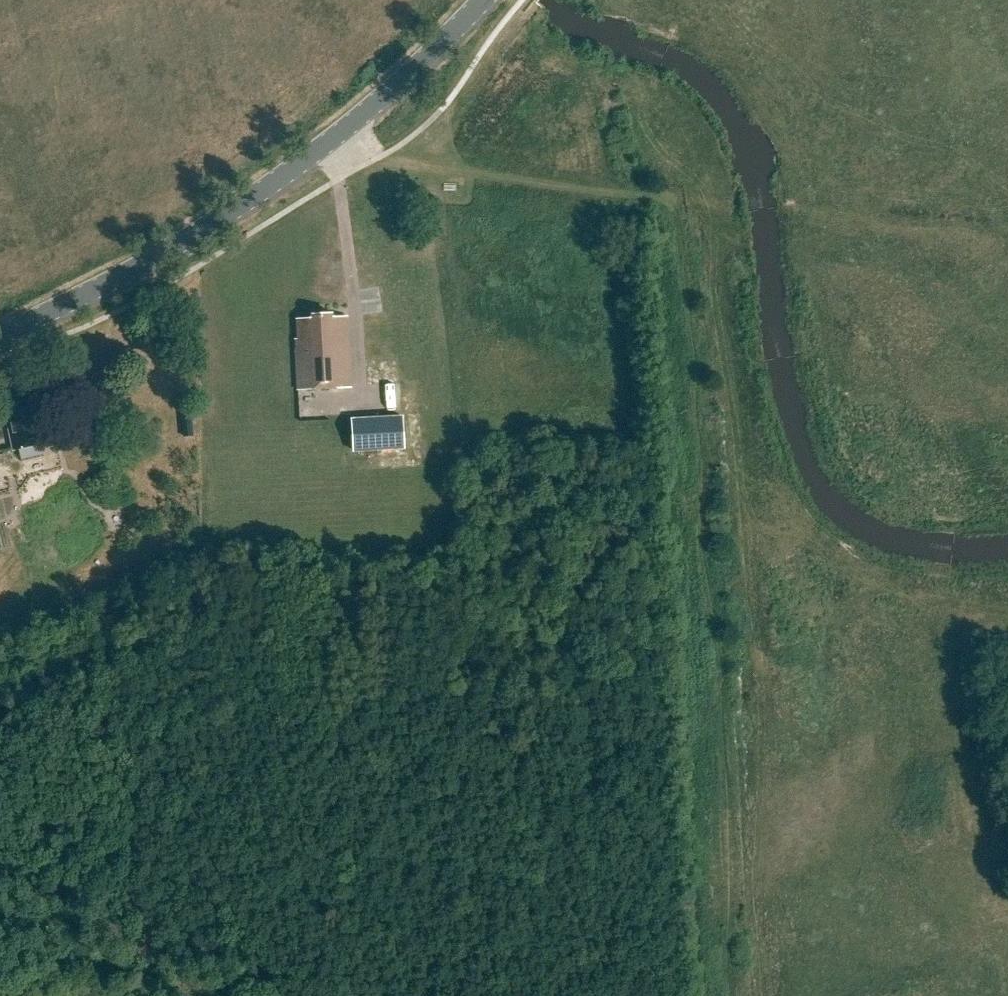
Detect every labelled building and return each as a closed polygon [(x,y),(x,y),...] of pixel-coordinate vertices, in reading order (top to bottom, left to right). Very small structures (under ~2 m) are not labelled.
[(301,320),(302,339),(298,339),(301,389),(350,386),(346,318),(333,318),(333,315),(315,316),(315,319),(301,320)] [(32,387),(7,393),(11,410),(7,410),(16,448),(47,441),(38,403),(36,403),(32,387)] [(402,415),(352,418),(354,450),(404,447),(402,415)]
